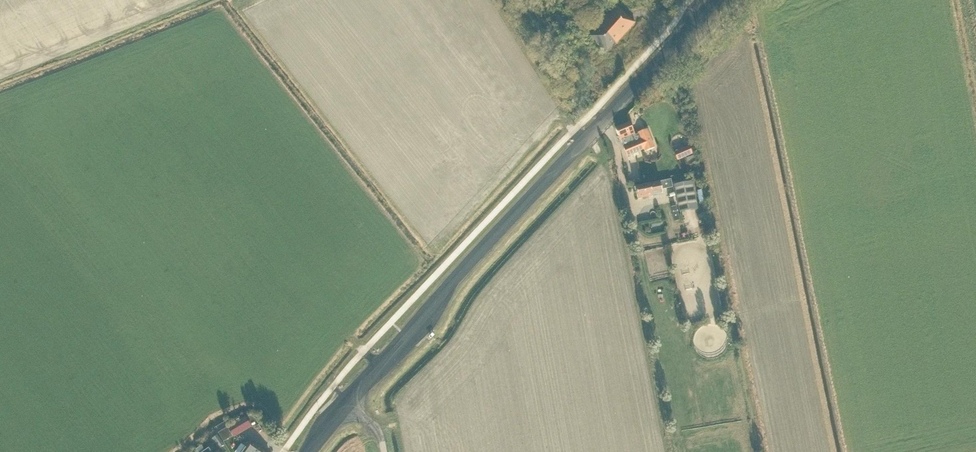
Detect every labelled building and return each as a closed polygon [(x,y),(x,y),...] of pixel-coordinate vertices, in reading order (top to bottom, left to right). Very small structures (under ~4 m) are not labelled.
[(599,28),(590,37),(596,42),(596,44),(599,47),(602,47),(607,52),(615,43),(616,44),(635,23),(616,6),(597,27),(599,28)] [(623,147),(627,157),(644,149),(645,152),(654,148),(647,129),(637,133),(638,134),(635,136),(629,123),(615,129),(621,142),(625,140),(628,145),(623,147)] [(677,161),(692,154),(689,146),(674,153),(677,161)] [(667,180),(663,181),(660,182),(635,187),(638,199),(652,196),(651,192),(661,190),(664,189),(670,188),(669,181),(667,181),(667,180)] [(691,182),(673,186),(679,213),(697,210),(691,182)] [(227,428),(234,438),(251,427),(244,417),(227,428)] [(216,446),(219,450),(224,446),(217,436),(212,440),(216,446)] [(249,441),(241,451),(264,451),(249,441)]
